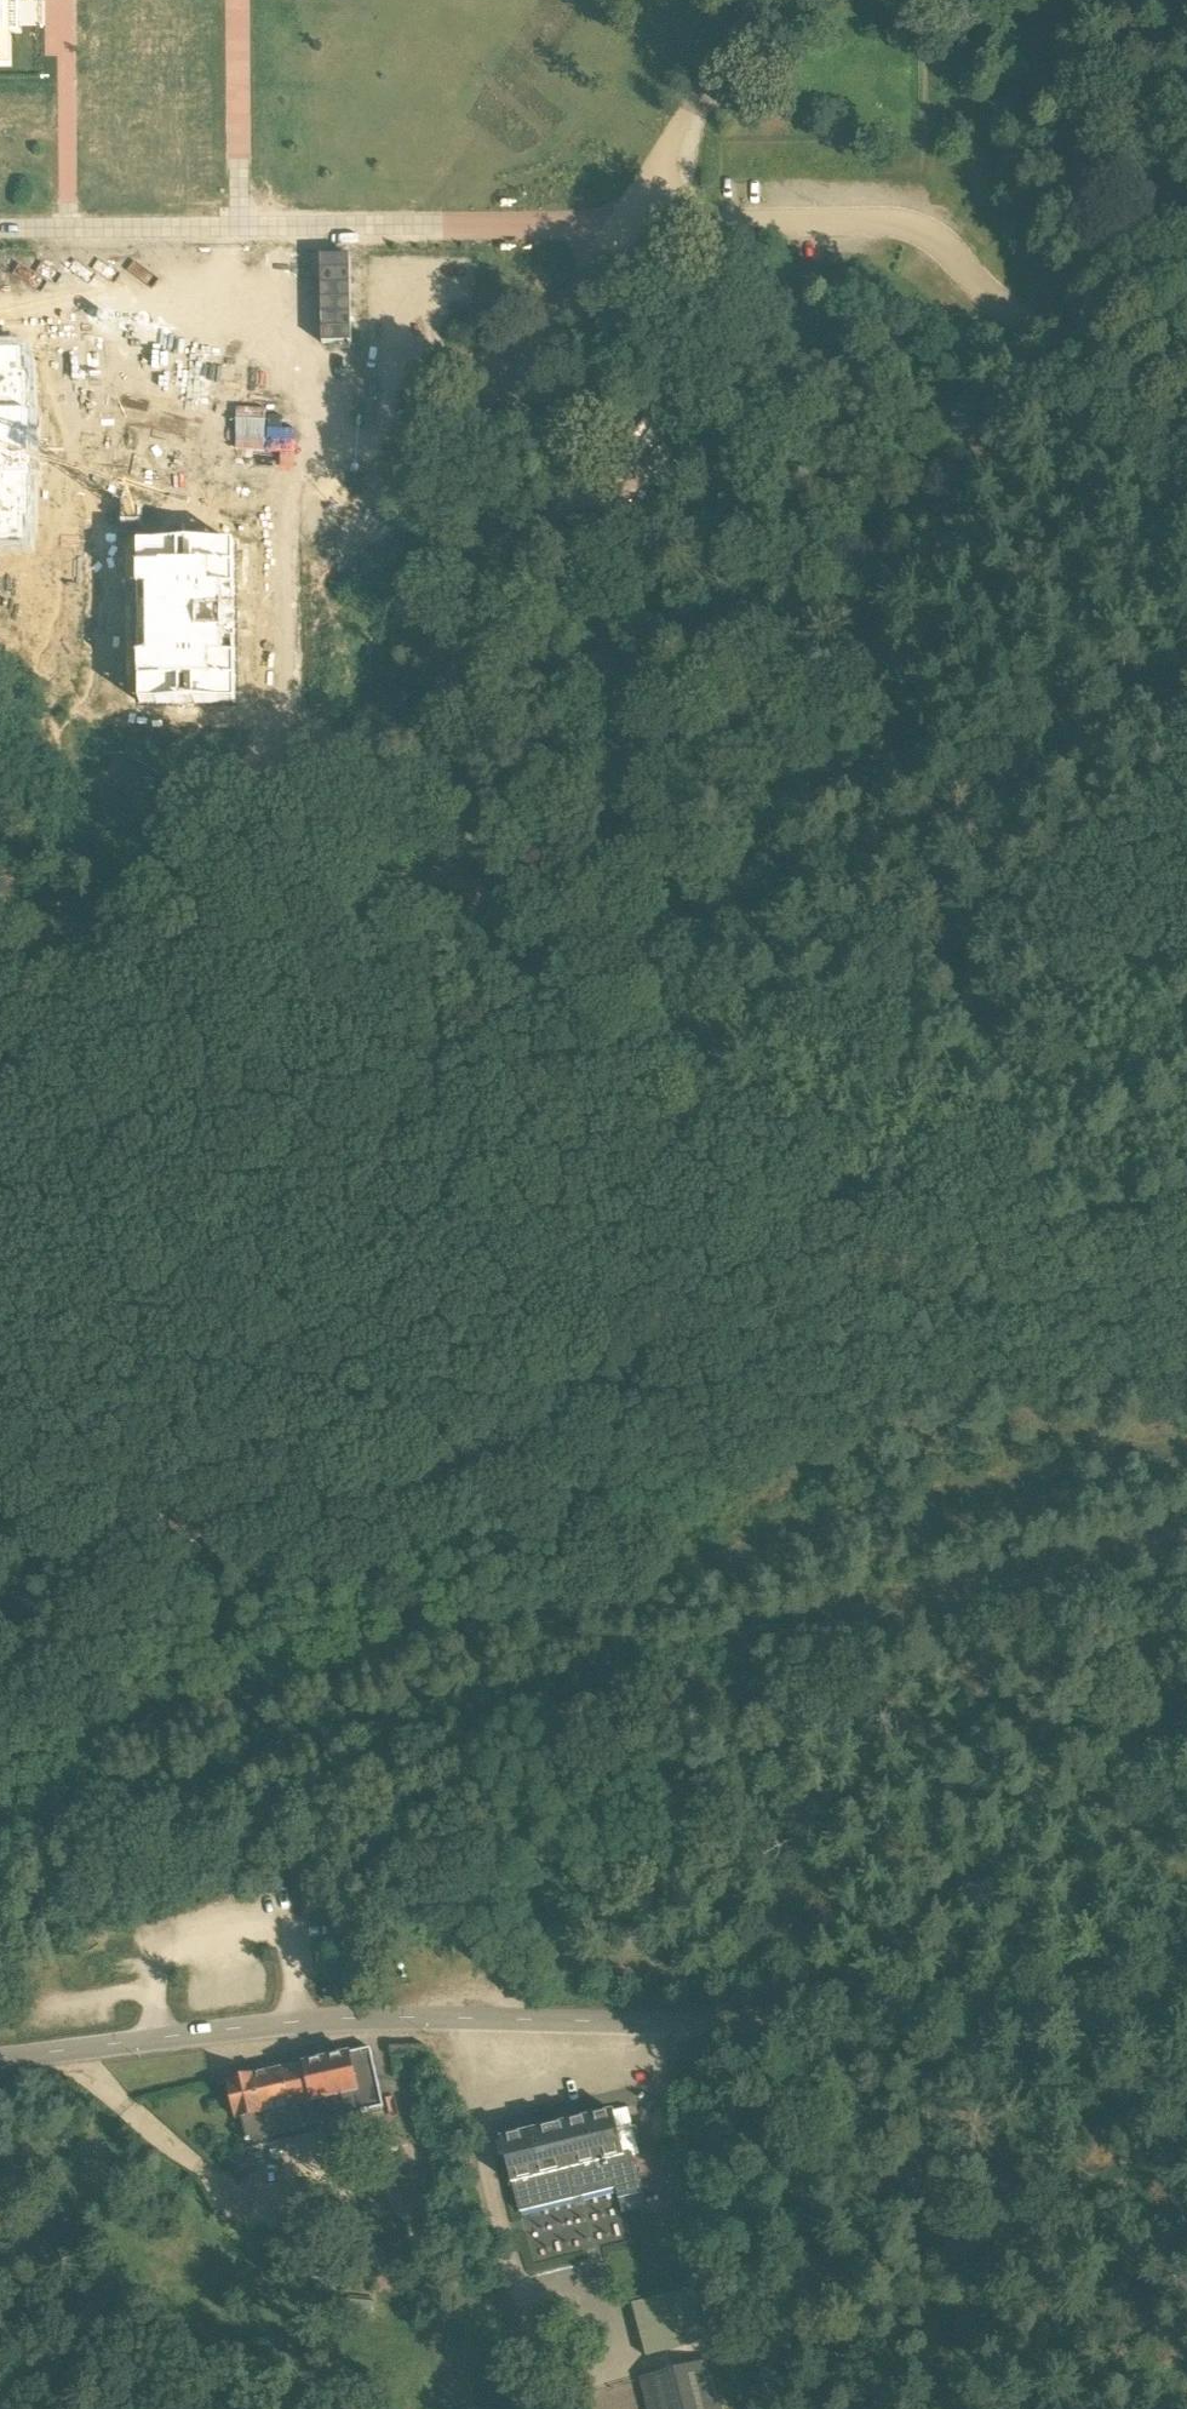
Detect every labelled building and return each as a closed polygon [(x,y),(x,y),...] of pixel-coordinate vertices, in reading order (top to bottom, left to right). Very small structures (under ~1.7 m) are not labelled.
[(10,0),(0,0),(0,65),(10,64),(10,32),(10,0)] [(0,310),(0,489),(48,489),(48,309),(0,310)] [(253,549),(235,549),(235,544),(140,545),(141,703),(237,703),(237,699),(255,699),(254,651),(236,652),(236,641),(254,640),(257,640),(256,606),(254,606),(236,607),(236,594),(253,594),(253,549)] [(371,2047),(229,2080),(238,2118),(243,2117),(248,2141),(270,2137),(269,2136),(307,2127),(306,2124),(385,2106),(371,2047)] [(633,2152),(625,2154),(614,2110),(502,2138),(520,2211),(617,2187),(623,2212),(646,2206),(633,2152)] [(683,2291),(634,2305),(647,2357),(697,2344),(683,2291)] [(640,2378),(648,2408),(722,2408),(709,2360),(640,2378)]
